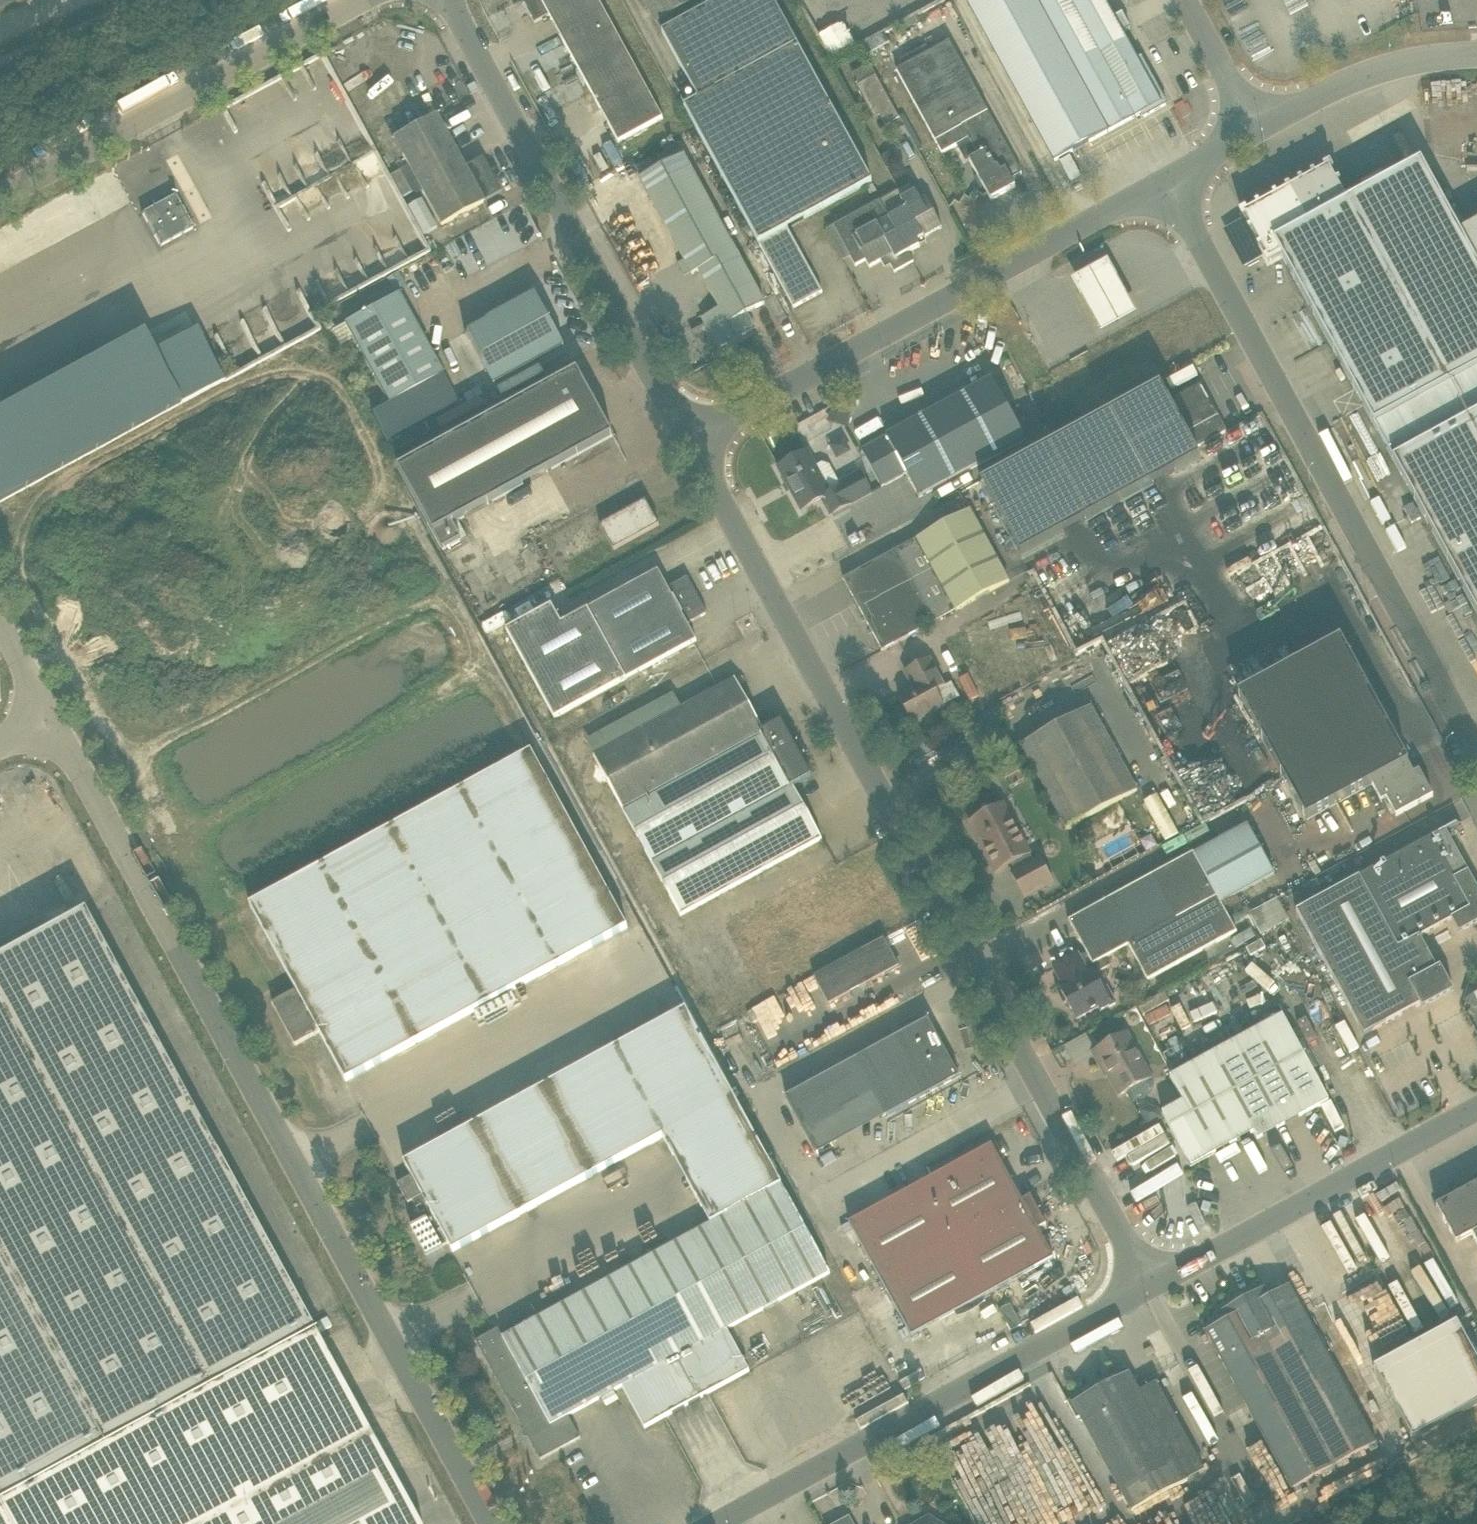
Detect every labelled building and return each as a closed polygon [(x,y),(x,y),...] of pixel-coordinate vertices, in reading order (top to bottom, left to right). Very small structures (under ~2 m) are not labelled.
[(549,16),(541,0),(522,0),(535,24),(549,16)] [(599,0),(541,0),(549,16),(619,144),(664,119),(599,0)] [(685,108),(699,100),(667,41),(733,5),(730,0),(626,0),(685,108)] [(733,5),(667,41),(699,100),(685,108),(794,308),(822,292),(788,229),(817,213),(873,183),(798,46),(773,0),(730,0),(733,5)] [(1124,34),(1105,0),(1048,0),(1039,5),(1036,0),(980,0),(969,6),(1054,162),(1142,114),(1144,118),(1167,105),(1142,59),(1138,61),(1124,34)] [(855,86),(867,107),(879,101),(890,122),(899,117),(876,75),(855,86)] [(1017,165),(989,113),(963,127),(978,156),(970,161),(991,201),(1016,187),(1007,171),(1017,165)] [(483,203),(483,202),(501,192),(485,163),(477,160),(464,167),(435,115),(393,138),(441,226),(483,203)] [(736,250),(723,227),(684,155),(640,179),(692,274),(699,270),(736,250)] [(1394,461),(1476,417),(1476,223),(1460,233),(1421,162),(1383,183),(1348,202),(1275,242),(1282,255),(1394,461)] [(1275,242),(1348,202),(1330,168),(1243,215),(1269,262),(1282,255),(1275,242)] [(917,242),(942,228),(926,199),(901,212),(893,196),(898,193),(897,192),(881,201),(905,249),(908,254),(909,253),(920,247),(917,242)] [(175,195),(142,213),(160,247),(193,229),(175,195)] [(866,261),(870,268),(881,262),(884,267),(890,264),(895,273),(914,263),(909,253),(908,254),(905,249),(881,201),(834,227),(856,267),(866,261)] [(702,319),(708,328),(719,349),(749,333),(746,327),(752,323),(747,314),(765,305),(736,250),(699,270),(720,309),(702,319)] [(1110,252),(1075,271),(1104,324),(1139,306),(1110,252)] [(536,294),(466,332),(495,385),(565,347),(536,294)] [(388,404),(414,390),(442,374),(398,295),(344,324),(388,404)] [(197,330),(152,355),(179,403),(223,379),(197,330)] [(578,371),(399,470),(443,550),(462,540),(453,524),(613,436),(578,371)] [(862,451),(882,488),(906,474),(919,498),(1025,439),(993,380),(862,451)] [(1193,450),(1227,432),(1201,384),(1167,403),(1158,385),(1029,456),(1065,523),(1194,452),(1193,450)] [(855,387),(850,403),(858,405),(862,389),(855,387)] [(852,411),(848,410),(833,406),(829,423),(848,427),(852,411)] [(1394,461),(1476,613),(1476,417),(1394,461)] [(832,457),(839,468),(859,456),(852,444),(832,457)] [(830,493),(807,451),(778,468),(802,511),(822,500),(831,516),(872,493),(861,473),(840,484),(842,487),(830,493)] [(659,525),(655,518),(646,501),(600,526),(614,550),(659,525)] [(1413,505),(1404,509),(1412,524),(1421,519),(1413,505)] [(970,510),(969,510),(917,539),(919,542),(898,554),(896,551),(843,579),(883,652),(936,623),(934,619),(955,608),(957,611),(1009,582),(970,511),(970,510)] [(659,571),(587,610),(625,681),(697,642),(688,625),(707,614),(688,578),(668,588),(659,571)] [(552,606),(551,607),(507,631),(555,719),(625,681),(587,610),(562,624),(552,606)] [(899,698),(913,724),(943,707),(935,692),(944,687),(929,661),(906,673),(915,690),(899,698)] [(1414,773),(1409,764),(1360,675),(1258,730),(1306,820),(1372,784),(1382,802),(1387,799),(1396,816),(1433,796),(1419,770),(1414,773)] [(761,734),(764,733),(735,680),(594,757),(654,868),(793,793),(761,734)] [(1137,792),(1137,791),(1091,708),(1021,746),(1067,830),(1137,792)] [(782,723),(764,733),(761,734),(793,793),(796,791),(814,782),(782,723)] [(296,1046),(306,1040),(319,1033),(346,1082),(628,928),(532,752),(250,905),(297,991),(273,1004),(296,1046)] [(822,840),(796,791),(793,793),(654,868),(681,917),(822,840)] [(1034,862),(1012,822),(1007,825),(998,809),(985,816),(981,815),(975,818),(974,821),(970,824),(997,872),(1011,865),(1015,872),(1012,874),(1025,898),(1053,883),(1040,859),(1034,862)] [(1247,825),(1194,855),(1221,903),(1274,874),(1247,825)] [(1360,877),(1296,912),(1364,1036),(1449,990),(1420,938),(1452,920),(1458,931),(1462,932),(1476,924),(1476,889),(1461,861),(1462,861),(1445,831),(1360,877)] [(1237,932),(1221,903),(1194,855),(1193,853),(1069,921),(1087,953),(1093,965),(1106,958),(1128,946),(1148,981),(1237,932)] [(1276,898),(1248,913),(1259,935),(1287,920),(1276,898)] [(310,1330),(82,911),(0,956),(0,1499),(310,1330)] [(884,939),(814,977),(829,1005),(900,967),(884,939)] [(1110,967),(1106,958),(1093,965),(1087,953),(1079,957),(1078,955),(1054,969),(1065,990),(1062,992),(1077,1020),(1099,1008),(1101,1012),(1116,1004),(1107,987),(1103,989),(1095,975),(1110,967)] [(405,1164),(411,1176),(422,1196),(413,1201),(425,1223),(421,1226),(435,1251),(448,1244),(453,1252),(663,1137),(710,1225),(782,1186),(686,1010),(405,1164)] [(1192,1167),(1255,1132),(1258,1140),(1329,1101),(1283,1016),(1170,1078),(1184,1103),(1163,1114),(1192,1167)] [(960,1077),(928,1020),(786,1097),(817,1154),(960,1077)] [(1141,1066),(1145,1064),(1127,1033),(1092,1052),(1101,1068),(1105,1066),(1109,1075),(1107,1076),(1119,1097),(1129,1092),(1134,1102),(1152,1093),(1155,1083),(1153,1079),(1149,1081),(1141,1066)] [(1023,1202),(1015,1188),(1000,1161),(1004,1159),(996,1143),(921,1184),(919,1180),(904,1188),(906,1192),(850,1223),(912,1337),(968,1306),(970,1310),(986,1302),(984,1298),(1054,1259),(1038,1230),(1046,1226),(1031,1197),(1023,1202)] [(408,1203),(413,1201),(422,1196),(411,1176),(398,1184),(408,1203)] [(1437,1207),(1457,1244),(1472,1235),(1476,1244),(1476,1185),(1437,1207)] [(782,1186),(710,1225),(504,1338),(552,1426),(569,1417),(622,1387),(727,1330),(830,1274),(782,1186)] [(1377,1444),(1306,1314),(1291,1286),(1269,1298),(1264,1289),(1223,1312),(1228,1320),(1206,1332),(1293,1490),(1377,1444)] [(1457,1324),(1374,1369),(1413,1441),(1476,1406),(1476,1360),(1457,1324)] [(581,1439),(569,1417),(552,1426),(504,1338),(499,1329),(476,1341),(541,1460),(581,1439)] [(310,1330),(0,1499),(0,1523),(416,1523),(310,1330)] [(645,1429),(699,1400),(750,1372),(727,1330),(622,1387),(645,1429)] [(1080,1417),(1139,1523),(1204,1523),(1227,1511),(1206,1471),(1157,1383),(1141,1392),(1128,1369),(1068,1402),(1077,1419),(1080,1417)]
